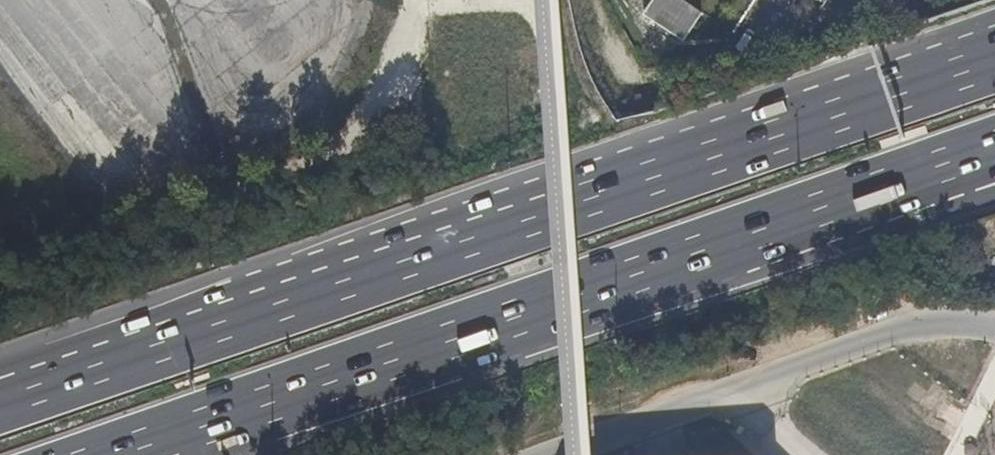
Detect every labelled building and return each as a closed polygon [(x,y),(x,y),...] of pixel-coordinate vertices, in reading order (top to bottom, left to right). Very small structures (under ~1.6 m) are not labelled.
[(705,0),(656,0),(652,5),(690,29),(708,2),(705,0)] [(805,3),(828,18),(830,17),(839,15),(836,6),(852,0),(822,0),(805,3)] [(836,6),(839,15),(830,17),(831,22),(889,2),(887,0),(852,0),(836,6)]
